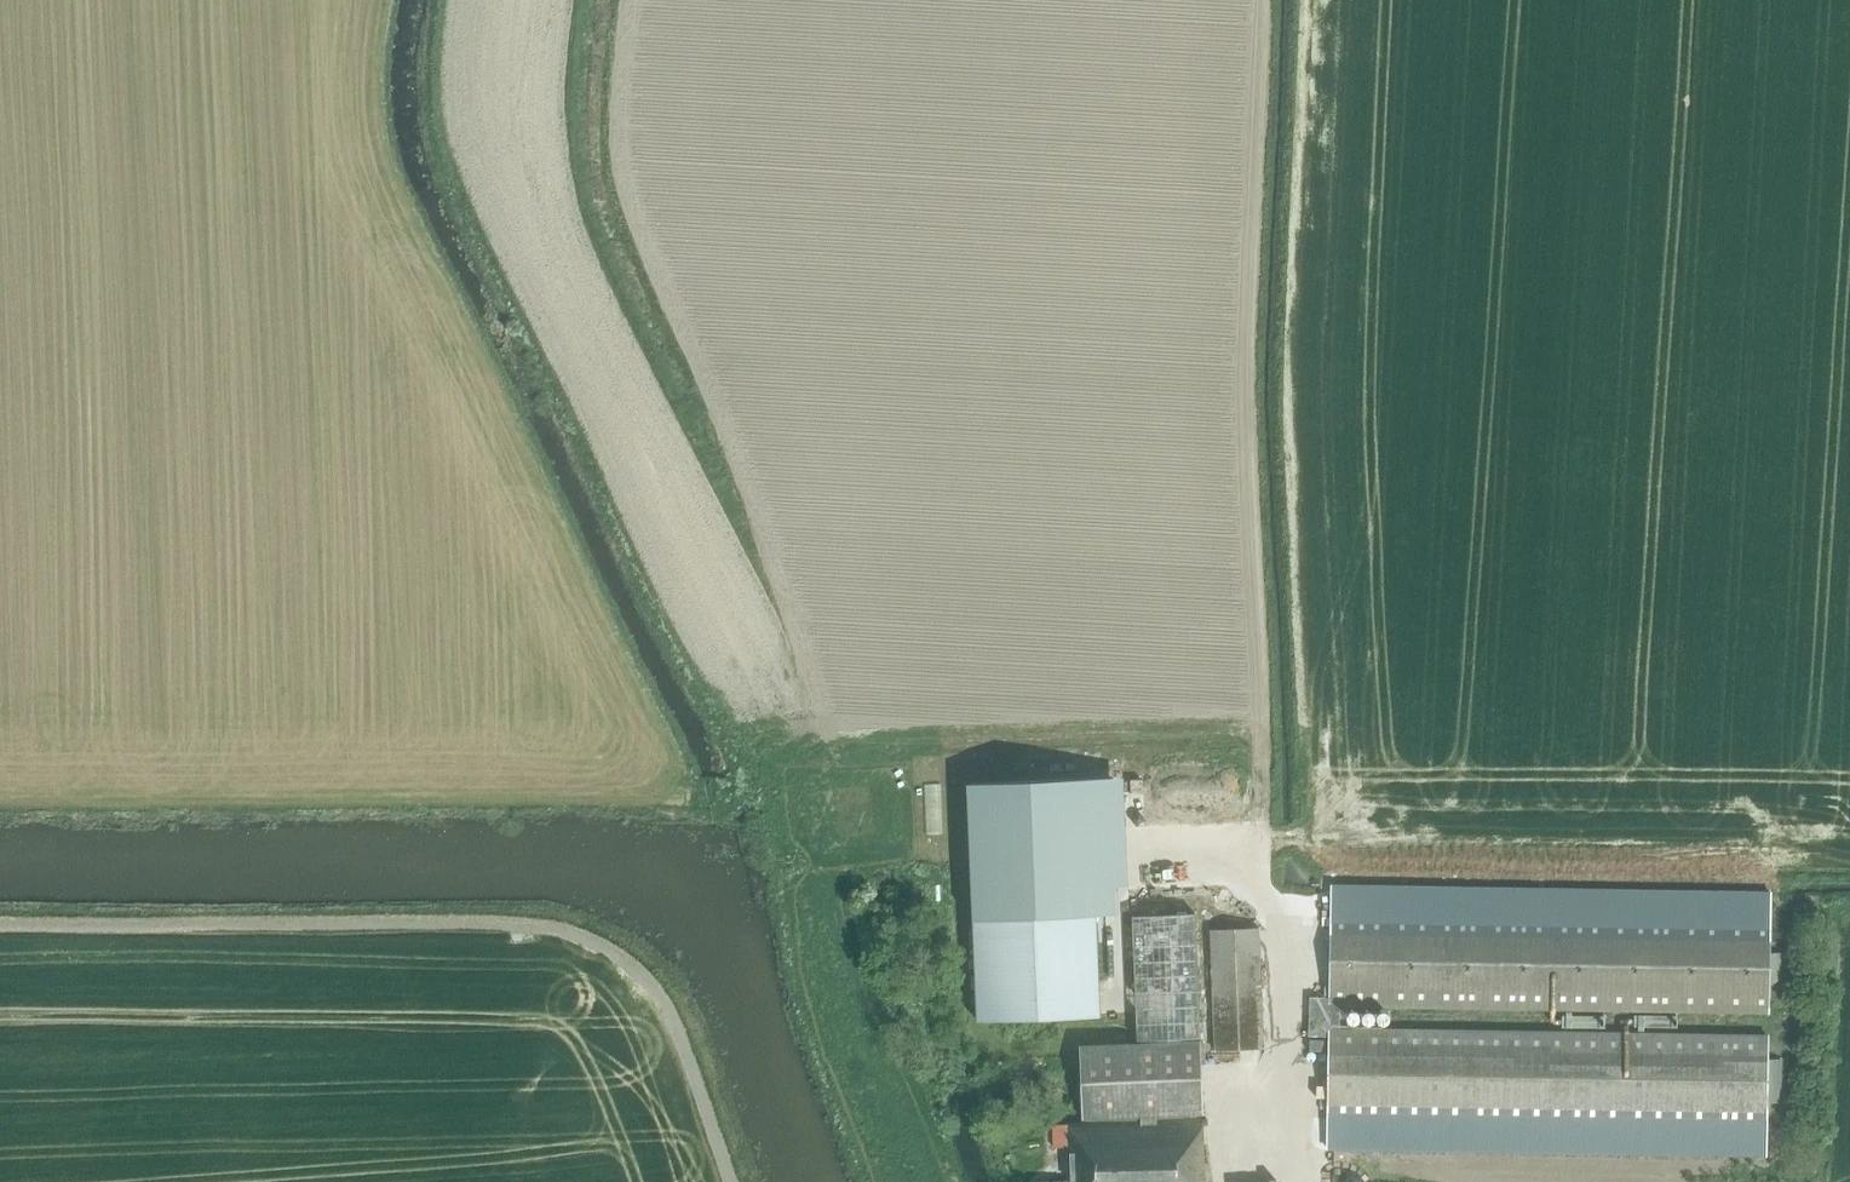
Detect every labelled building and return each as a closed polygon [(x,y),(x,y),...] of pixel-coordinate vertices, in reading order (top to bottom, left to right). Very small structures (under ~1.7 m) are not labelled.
[(977,1024),(1099,1019),(1095,913),(973,918),(977,1024)] [(1157,1040),(1157,1043),(1079,1046),(1082,1119),(1140,1117),(1140,1122),(1052,1125),(1052,1147),(1067,1147),(1068,1181),(1049,1181),(1203,1181),(1201,1120),(1156,1121),(1155,1116),(1203,1114),(1200,1041),(1176,1042),(1176,1040),(1200,1039),(1195,914),(1132,916),(1137,1041),(1157,1040)] [(1346,1015),(1346,1005),(1769,1014),(1770,925),(1331,915),(1330,985),(1325,985),(1324,997),(1309,997),(1308,1036),(1329,1036),(1327,1119),(1766,1127),(1768,1038),(1340,1029),(1340,1015),(1346,1015)] [(1210,930),(1214,1051),(1263,1049),(1258,928),(1210,930)]
